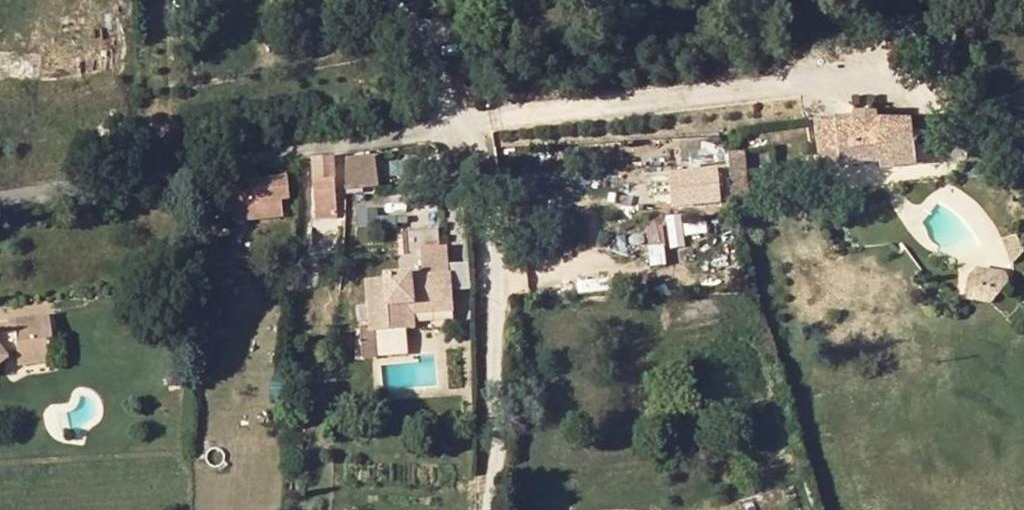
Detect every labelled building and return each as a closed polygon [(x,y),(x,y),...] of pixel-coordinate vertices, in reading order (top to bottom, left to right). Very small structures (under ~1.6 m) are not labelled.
[(858,122),(815,125),(819,165),(880,161),(880,169),(924,166),(923,147),(932,146),(930,135),(913,129),(912,120),(882,122),(883,112),(858,113),(858,122)] [(333,157),(312,159),(314,207),(335,206),(333,157)] [(368,158),(346,160),(346,184),(371,181),(368,158)] [(731,185),(747,184),(745,163),(729,162),(731,185)] [(717,170),(670,173),(672,205),(719,203),(717,170)] [(230,184),(232,204),(285,198),(283,179),(230,184)] [(731,185),(734,211),(750,209),(747,184),(731,185)] [(439,258),(439,256),(436,229),(400,232),(402,260),(420,258),(420,259),(421,272),(422,276),(448,274),(446,257),(439,258)] [(451,289),(469,289),(468,264),(451,264),(451,289)] [(964,297),(999,304),(1005,272),(970,265),(964,297)] [(218,270),(218,281),(235,279),(234,269),(218,270)] [(384,279),(365,281),(370,332),(406,328),(404,305),(451,301),(450,274),(448,274),(422,276),(410,277),(410,273),(383,276),(384,279)] [(404,305),(406,328),(415,328),(414,315),(453,311),(451,301),(404,305)] [(0,333),(0,362),(7,357),(3,352),(15,351),(17,365),(46,361),(42,338),(48,338),(46,316),(5,322),(6,332),(0,333)] [(166,374),(168,385),(179,382),(177,371),(166,374)]
